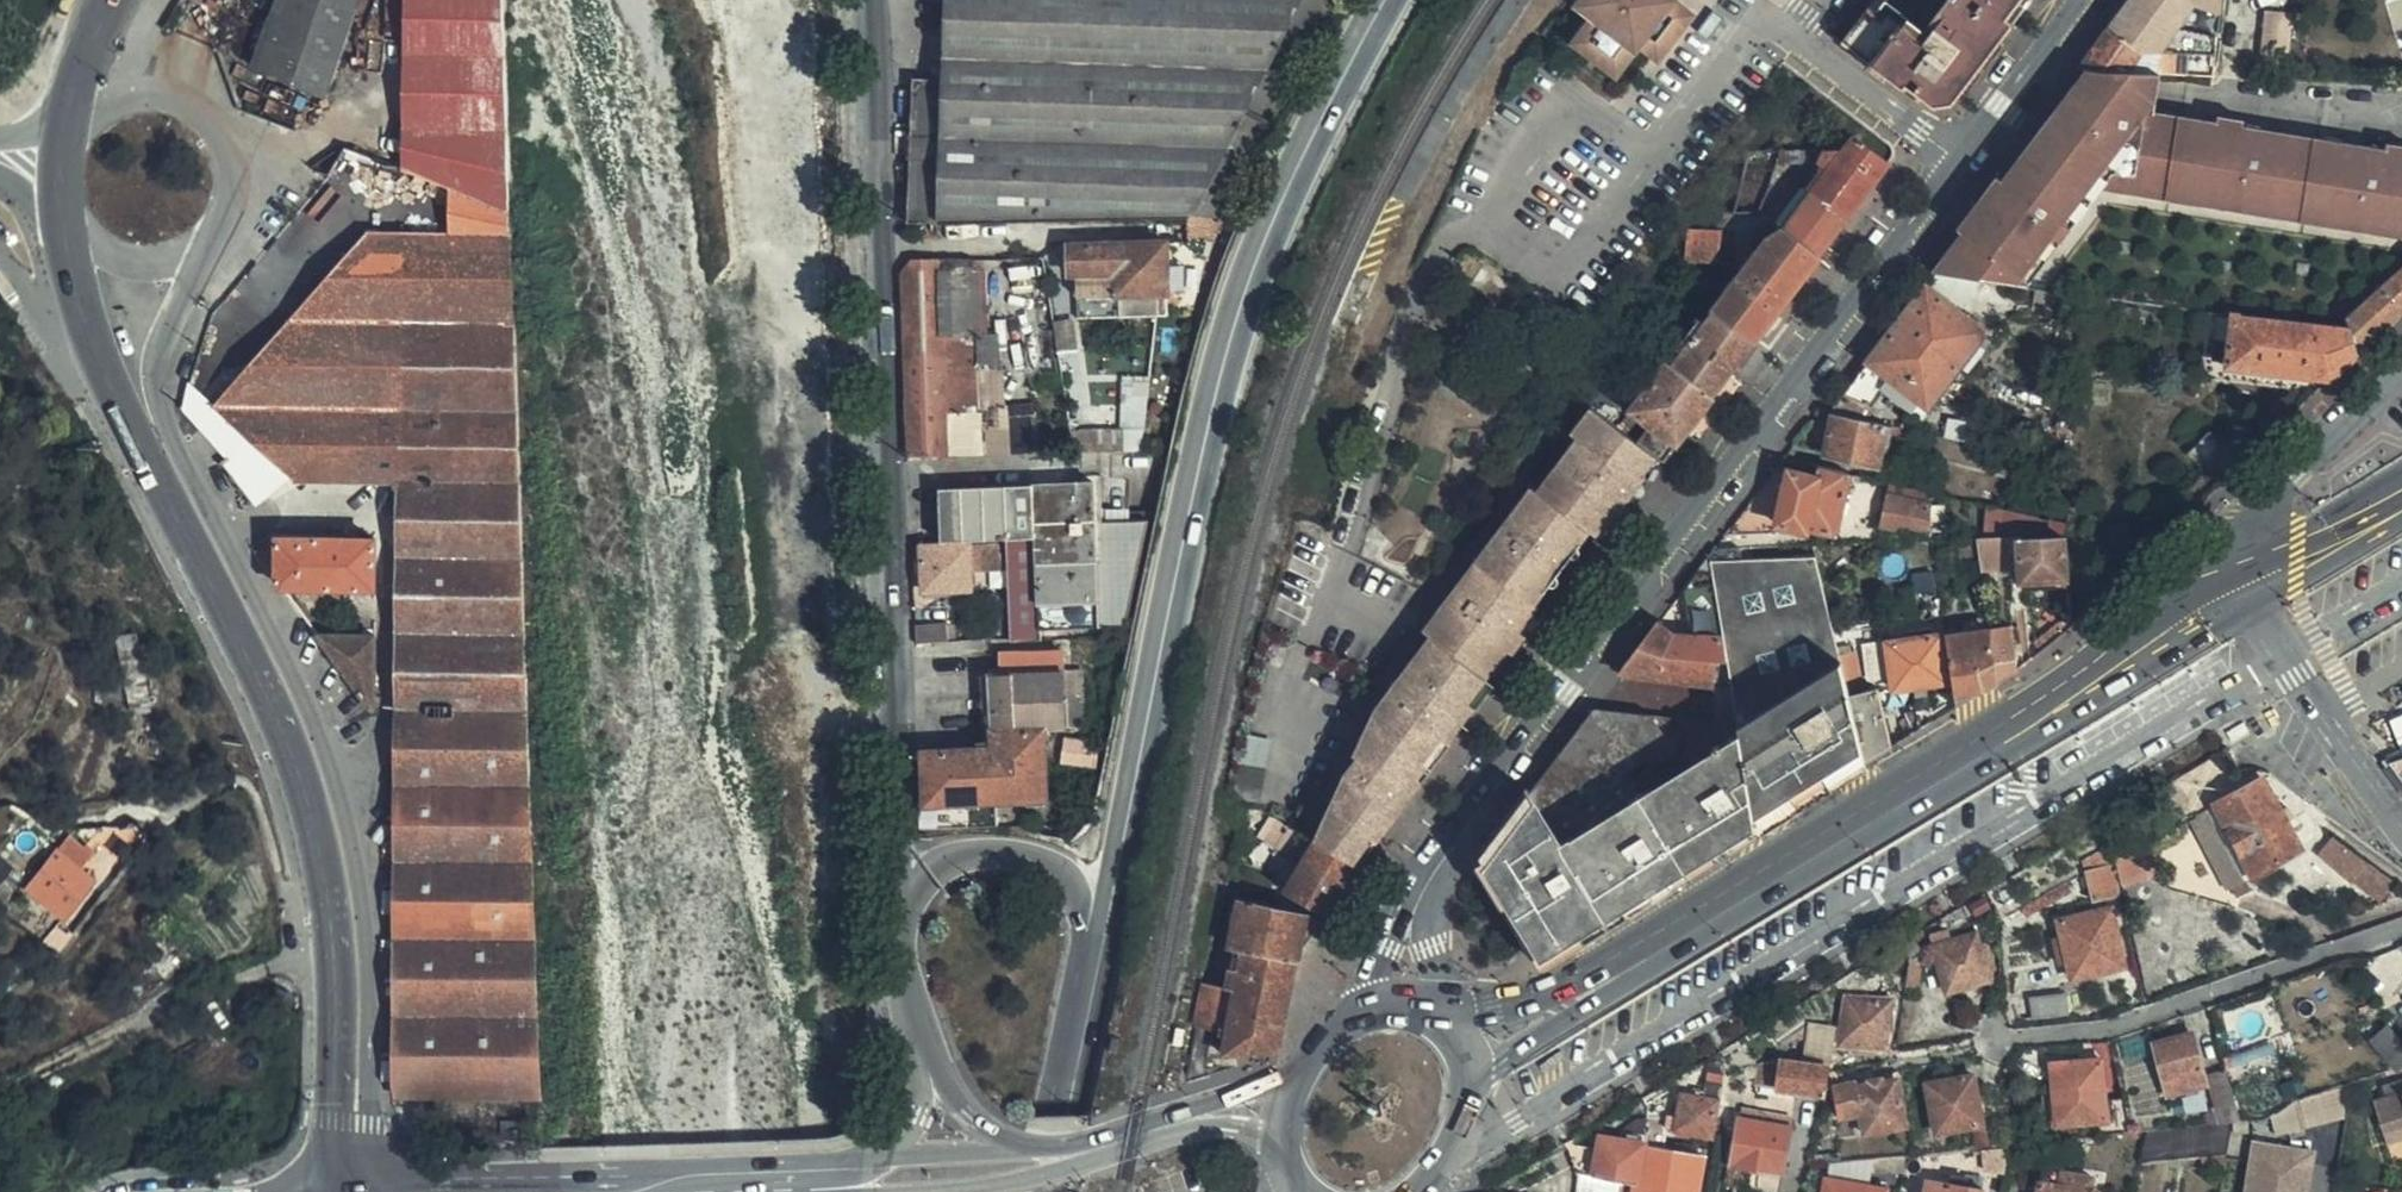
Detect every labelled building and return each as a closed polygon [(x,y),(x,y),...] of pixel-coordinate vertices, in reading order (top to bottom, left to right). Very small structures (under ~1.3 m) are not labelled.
[(258,66),(327,98),(364,0),(283,0),(258,66)] [(405,168),(507,169),(502,0),(408,0),(405,130),(406,150),(405,162),(405,168)] [(1222,219),(1284,99),(1335,0),(945,0),(942,81),(912,80),(908,224),(1186,214),(1192,214),(1221,219),(1222,219)] [(1573,6),(1586,16),(1574,31),(1618,65),(1633,44),(1641,34),(1649,40),(1675,5),(1668,0),(1577,0),(1573,6)] [(2013,23),(2008,18),(2021,0),(1869,0),(1867,2),(1872,7),(1854,34),(1879,52),(1929,50),(1976,70),(2013,23)] [(2030,0),(2021,0),(2008,18),(2013,23),(2030,0)] [(2108,26),(2140,52),(2214,56),(2216,39),(2175,30),(2193,5),(2219,14),(2220,0),(2129,0),(2109,26),(2108,26)] [(1685,14),(1675,5),(1649,40),(1641,34),(1633,44),(1652,57),(1685,14)] [(1710,8),(1690,30),(1706,44),(1726,22),(1710,8)] [(2288,58),(2292,13),(2263,11),(2259,56),(2288,58)] [(2140,52),(2108,26),(2076,70),(2083,71),(2159,75),(2209,78),(2211,78),(2214,56),(2140,52)] [(1567,41),(1610,75),(1618,65),(1574,31),(1567,41)] [(1925,99),(1957,93),(1968,80),(1918,81),(1879,52),(1854,34),(1845,45),(1904,89),(1907,86),(1925,99)] [(1918,81),(1968,80),(1976,70),(1929,50),(1879,52),(1918,81)] [(2159,75),(2083,71),(2035,134),(2035,183),(2098,191),(2196,206),(2205,121),(2154,113),(2159,75)] [(2401,239),(2401,147),(2385,144),(2384,150),(2243,127),(2243,122),(2216,118),(2216,123),(2205,121),(2196,206),(2321,226),(2401,239)] [(2035,183),(2035,134),(2001,179),(2035,183)] [(1888,165),(1889,164),(1853,137),(1841,152),(1785,152),(1780,165),(1832,165),(1811,192),(1847,219),(1888,165)] [(358,150),(336,175),(405,197),(405,168),(358,150)] [(1780,165),(1785,152),(1745,152),(1731,213),(1757,216),(1772,186),(1780,165)] [(405,197),(403,233),(446,233),(452,206),(508,212),(507,169),(405,168),(405,197)] [(2001,179),(1995,178),(1957,229),(1962,232),(1932,272),(2024,287),(2098,191),(2035,183),(2001,179)] [(1818,258),(1847,219),(1811,192),(1790,219),(1782,230),(1818,258)] [(1443,235),(1448,240),(1466,229),(1462,223),(1453,228),(1447,220),(1440,224),(1445,235),(1443,235)] [(1430,226),(1438,238),(1443,235),(1430,226)] [(1712,311),(1754,342),(1818,258),(1782,230),(1767,238),(1712,311)] [(1734,231),(1683,233),(1684,259),(1731,260),(1731,259),(1734,231)] [(294,482),(395,481),(400,321),(403,233),(365,233),(214,406),(248,438),(220,467),(243,511),(282,470),(294,482)] [(1442,244),(1448,240),(1443,235),(1438,238),(1442,244)] [(1159,295),(1159,313),(1168,313),(1167,294),(1166,266),(1165,242),(1120,243),(1120,297),(1159,295)] [(1120,243),(1069,245),(1070,279),(1075,279),(1094,278),(1095,297),(1120,297),(1120,243)] [(905,458),(905,459),(948,457),(946,415),(981,414),(977,260),(900,261),(905,458)] [(1183,265),(1166,266),(1167,294),(1183,293),(1183,265)] [(2381,285),(2401,307),(2401,266),(2381,285)] [(1094,278),(1075,279),(1076,298),(1095,297),(1094,278)] [(2401,312),(2401,307),(2381,285),(2346,316),(2350,330),(2357,354),(2401,312)] [(1982,333),(1924,289),(1862,372),(1885,389),(1920,415),(1982,333)] [(1120,319),(1159,317),(1159,313),(1159,295),(1120,297),(1120,319)] [(1076,298),(1078,320),(1120,319),(1120,297),(1095,297),(1076,298)] [(2107,308),(2107,301),(2092,299),(2091,307),(2107,308)] [(1689,340),(1732,371),(1754,342),(1712,311),(1689,340)] [(2202,364),(2305,377),(2311,325),(2208,312),(2202,364)] [(1061,346),(1080,343),(1076,314),(1056,318),(1061,346)] [(395,712),(525,708),(512,320),(400,321),(395,481),(395,712)] [(2331,380),(2357,354),(2350,330),(2311,325),(2305,377),(2331,380)] [(1667,363),(1712,398),(1728,376),(1732,371),(1689,340),(1687,343),(1676,333),(1658,357),(1667,363)] [(1647,423),(1676,445),(1687,430),(1712,398),(1667,363),(1659,373),(1643,395),(1638,392),(1626,407),(1647,423)] [(2317,393),(2331,380),(2305,377),(2202,364),(2200,378),(2317,393)] [(1885,389),(1862,372),(1843,397),(1871,408),(1885,389)] [(1126,374),(1123,447),(1146,448),(1149,375),(1126,374)] [(1728,376),(1712,398),(1723,405),(1738,384),(1728,376)] [(1723,405),(1712,398),(1687,430),(1698,438),(1723,405)] [(1583,425),(1606,423),(1592,413),(1583,425)] [(982,456),(981,414),(946,415),(948,457),(982,456)] [(1884,426),(1832,415),(1823,469),(1876,480),(1882,438),(1884,426)] [(1644,490),(1663,465),(1662,464),(1633,443),(1608,424),(1606,423),(1583,425),(1574,438),(1577,440),(1539,493),(1533,489),(1423,634),(1431,641),(1489,685),(1547,609),(1535,602),(1587,532),(1593,536),(1607,516),(1612,520),(1639,487),(1644,490)] [(1662,464),(1676,445),(1647,423),(1633,443),(1662,464)] [(1884,426),(1882,438),(1911,444),(1913,432),(1884,426)] [(2226,450),(2210,433),(2188,455),(2204,472),(2226,450)] [(1851,482),(1819,474),(1817,485),(1788,478),(1779,519),(1776,534),(1810,541),(1811,539),(1830,542),(1839,538),(1848,492),(1851,482)] [(1011,641),(1039,640),(1039,630),(1124,626),(1147,522),(1109,523),(1108,510),(1101,510),(1101,481),(938,490),(940,543),(1005,539),(1010,641),(1011,641)] [(1851,482),(1848,492),(1869,496),(1871,486),(1851,482)] [(1604,543),(1644,490),(1639,487),(1612,520),(1607,516),(1593,536),(1604,543)] [(1927,530),(1928,503),(1886,494),(1879,528),(1893,530),(1905,531),(1906,528),(1919,531),(1927,530)] [(2019,537),(2066,534),(2067,525),(1994,508),(1991,525),(2016,531),(2016,537),(2019,537)] [(2019,541),(2019,537),(2016,537),(1976,539),(1981,573),(2012,571),(2011,556),(2020,555),(2022,589),(2065,586),(2063,540),(2019,541)] [(262,548),(282,588),(373,588),(374,540),(271,539),(262,548)] [(1000,545),(969,546),(921,548),(922,593),(970,590),(969,566),(1001,564),(1000,545)] [(1755,829),(1863,764),(1847,696),(1814,558),(1709,563),(1713,588),(1722,634),(1726,660),(1731,688),(1752,811),(1755,829)] [(1703,563),(1684,588),(1713,588),(1709,563),(1703,563)] [(1933,590),(1930,573),(1912,576),(1914,591),(1933,590)] [(1713,588),(1684,588),(1693,634),(1722,634),(1713,588)] [(373,710),(377,710),(375,636),(331,635),(333,627),(307,594),(290,599),(373,710)] [(2038,654),(2072,627),(2069,614),(2032,645),(2038,654)] [(1657,623),(1619,674),(1712,685),(1713,661),(1726,660),(1722,634),(1693,634),(1669,634),(1657,623)] [(916,643),(947,642),(955,641),(954,625),(946,625),(946,624),(915,625),(916,643)] [(1912,639),(1931,636),(1931,627),(1886,634),(1887,642),(1912,639)] [(1994,663),(1990,632),(1963,635),(1962,628),(1943,630),(1953,698),(1982,693),(1983,692),(1978,672),(1994,663)] [(1998,684),(2016,671),(2012,628),(1990,632),(1994,663),(1998,684)] [(1912,639),(1914,650),(1940,646),(1938,635),(1931,636),(1912,639)] [(1910,688),(1927,686),(1945,684),(1941,658),(1915,662),(1914,650),(1912,639),(1887,642),(1886,643),(1890,677),(1893,691),(1910,688)] [(1367,853),(1421,781),(1449,743),(1446,740),(1489,685),(1431,641),(1380,710),(1360,753),(1364,761),(1362,763),(1339,800),(1317,837),(1314,842),(1355,868),(1367,853)] [(1886,643),(1863,645),(1868,679),(1890,677),(1886,643)] [(918,767),(920,829),(997,824),(996,803),(1046,801),(1043,731),(1066,729),(1063,651),(999,654),(1000,674),(988,674),(991,727),(992,748),(920,752),(921,767),(918,767)] [(1712,685),(1731,688),(1726,660),(1713,661),(1712,685)] [(1983,692),(1998,684),(1994,663),(1978,672),(1983,692)] [(991,727),(988,674),(977,675),(980,727),(991,727)] [(1548,937),(1752,811),(1731,688),(1712,685),(1718,724),(1614,712),(1500,861),(1548,937)] [(1911,700),(1929,698),(1927,686),(1910,688),(1911,700)] [(1863,764),(1890,748),(1877,690),(1847,696),(1863,764)] [(1955,708),(1982,693),(1953,698),(1955,708)] [(394,1098),(538,1097),(525,708),(395,712),(395,739),(394,1098)] [(1541,960),(1755,829),(1752,811),(1548,937),(1500,861),(1614,712),(1593,709),(1479,859),(1541,960)] [(2232,744),(2251,734),(2245,723),(2225,733),(2232,744)] [(1066,764),(1094,769),(1098,745),(1063,739),(1057,771),(1065,773),(1066,764)] [(2217,813),(2255,880),(2306,852),(2265,778),(2214,806),(2217,813)] [(2233,891),(2255,880),(2217,813),(2197,824),(2233,891)] [(1355,869),(1355,868),(1314,842),(1285,892),(1327,917),(1355,869)] [(2331,854),(2354,871),(2362,861),(2339,843),(2333,851),(2331,854)] [(70,912),(98,879),(53,844),(25,876),(70,912)] [(2331,854),(2333,851),(2328,846),(2323,851),(2329,856),(2331,854)] [(2121,898),(2109,848),(2083,862),(2094,904),(2121,898)] [(2142,882),(2135,857),(2118,861),(2124,887),(2142,882)] [(2068,883),(2043,896),(2050,907),(2074,894),(2068,883)] [(2050,907),(2043,896),(2018,909),(2026,920),(2050,907)] [(1242,951),(1295,961),(1321,922),(1309,913),(1259,903),(1240,898),(1229,948),(1242,951)] [(2126,969),(2112,909),(2059,922),(2072,980),(2126,969)] [(1991,981),(1978,935),(1934,948),(1947,995),(1991,981)] [(1291,981),(1295,961),(1242,951),(1237,970),(1291,981)] [(1910,958),(1910,959),(1906,987),(1918,989),(1921,971),(1910,958)] [(1287,1001),(1291,981),(1237,970),(1231,969),(1228,989),(1234,990),(1287,1001)] [(1209,1029),(1226,1032),(1228,1019),(1234,990),(1228,989),(1204,983),(1198,1013),(1212,1015),(1209,1029)] [(1228,1019),(1281,1030),(1287,1001),(1234,990),(1228,1019)] [(2032,1020),(2068,1015),(2065,997),(2030,1001),(2032,1020)] [(1886,1050),(1893,1001),(1846,999),(1839,1046),(1886,1050)] [(1184,1083),(1200,1079),(1209,1029),(1212,1015),(1198,1013),(1184,1083)] [(1221,1053),(1277,1052),(1281,1030),(1228,1019),(1226,1032),(1221,1053)] [(2388,1023),(2386,1025),(2380,1032),(2401,1057),(2401,1039),(2388,1023)] [(1779,1090),(1828,1095),(1831,1072),(1837,1032),(1811,1028),(1806,1065),(1784,1062),(1783,1066),(1779,1090)] [(2206,1086),(2193,1035),(2154,1044),(2167,1096),(2206,1086)] [(2132,1133),(2125,1100),(2105,1102),(2102,1060),(2052,1065),(2056,1126),(2104,1122),(2106,1136),(2132,1133)] [(1779,1090),(1782,1066),(1766,1064),(1764,1088),(1779,1090)] [(1757,1068),(1750,1066),(1745,1070),(1746,1077),(1752,1079),(1755,1079),(1758,1076),(1758,1071),(1757,1068)] [(2242,1123),(2228,1071),(2209,1076),(2221,1125),(2231,1124),(2238,1123),(2242,1123)] [(1984,1126),(1974,1076),(1927,1084),(1936,1134),(1984,1126)] [(1908,1128),(1898,1081),(1858,1089),(1856,1084),(1834,1087),(1839,1120),(1859,1116),(1863,1135),(1908,1128)] [(1715,1140),(1724,1086),(1708,1083),(1705,1098),(1681,1093),(1674,1133),(1715,1140)] [(2383,1133),(2401,1127),(2401,1093),(2373,1102),(2383,1133)] [(2326,1124),(2317,1094),(2297,1100),(2270,1118),(2270,1119),(2276,1138),(2326,1124)] [(1624,1130),(1622,1138),(1645,1142),(1649,1117),(1647,1117),(1637,1119),(1624,1130)] [(1641,1175),(1700,1185),(1703,1162),(1663,1154),(1664,1143),(1666,1119),(1649,1117),(1645,1142),(1641,1175)] [(1784,1174),(1792,1129),(1740,1120),(1733,1165),(1784,1174)] [(2140,1165),(2226,1158),(2231,1124),(2221,1125),(2149,1132),(2147,1132),(2140,1165)] [(2383,1133),(2387,1145),(2401,1140),(2401,1127),(2383,1133)] [(1700,1185),(1641,1175),(1645,1142),(1622,1138),(1599,1135),(1595,1155),(1591,1176),(1596,1177),(1624,1181),(1622,1191),(1699,1191),(1700,1185)] [(2255,1139),(2247,1191),(2307,1191),(2314,1153),(2264,1145),(2265,1141),(2255,1139)] [(1969,1150),(1944,1152),(1945,1167),(1971,1163),(1969,1150)] [(1579,1191),(1581,1191),(1593,1191),(1596,1177),(1591,1176),(1595,1155),(1574,1165),(1576,1169),(1580,1180),(1580,1185),(1579,1191)] [(1875,1171),(1905,1174),(1906,1156),(1875,1159),(1875,1171)] [(1833,1175),(1873,1174),(1873,1159),(1833,1160),(1833,1175)] [(1579,1191),(1580,1185),(1580,1180),(1576,1169),(1547,1183),(1545,1191),(1579,1191)] [(2093,1179),(2042,1170),(2038,1191),(2092,1191),(2093,1179)] [(1986,1191),(1926,1179),(1924,1191),(1985,1191),(1986,1191)] [(1889,1191),(1827,1181),(1825,1191),(1888,1191),(1889,1191)]
